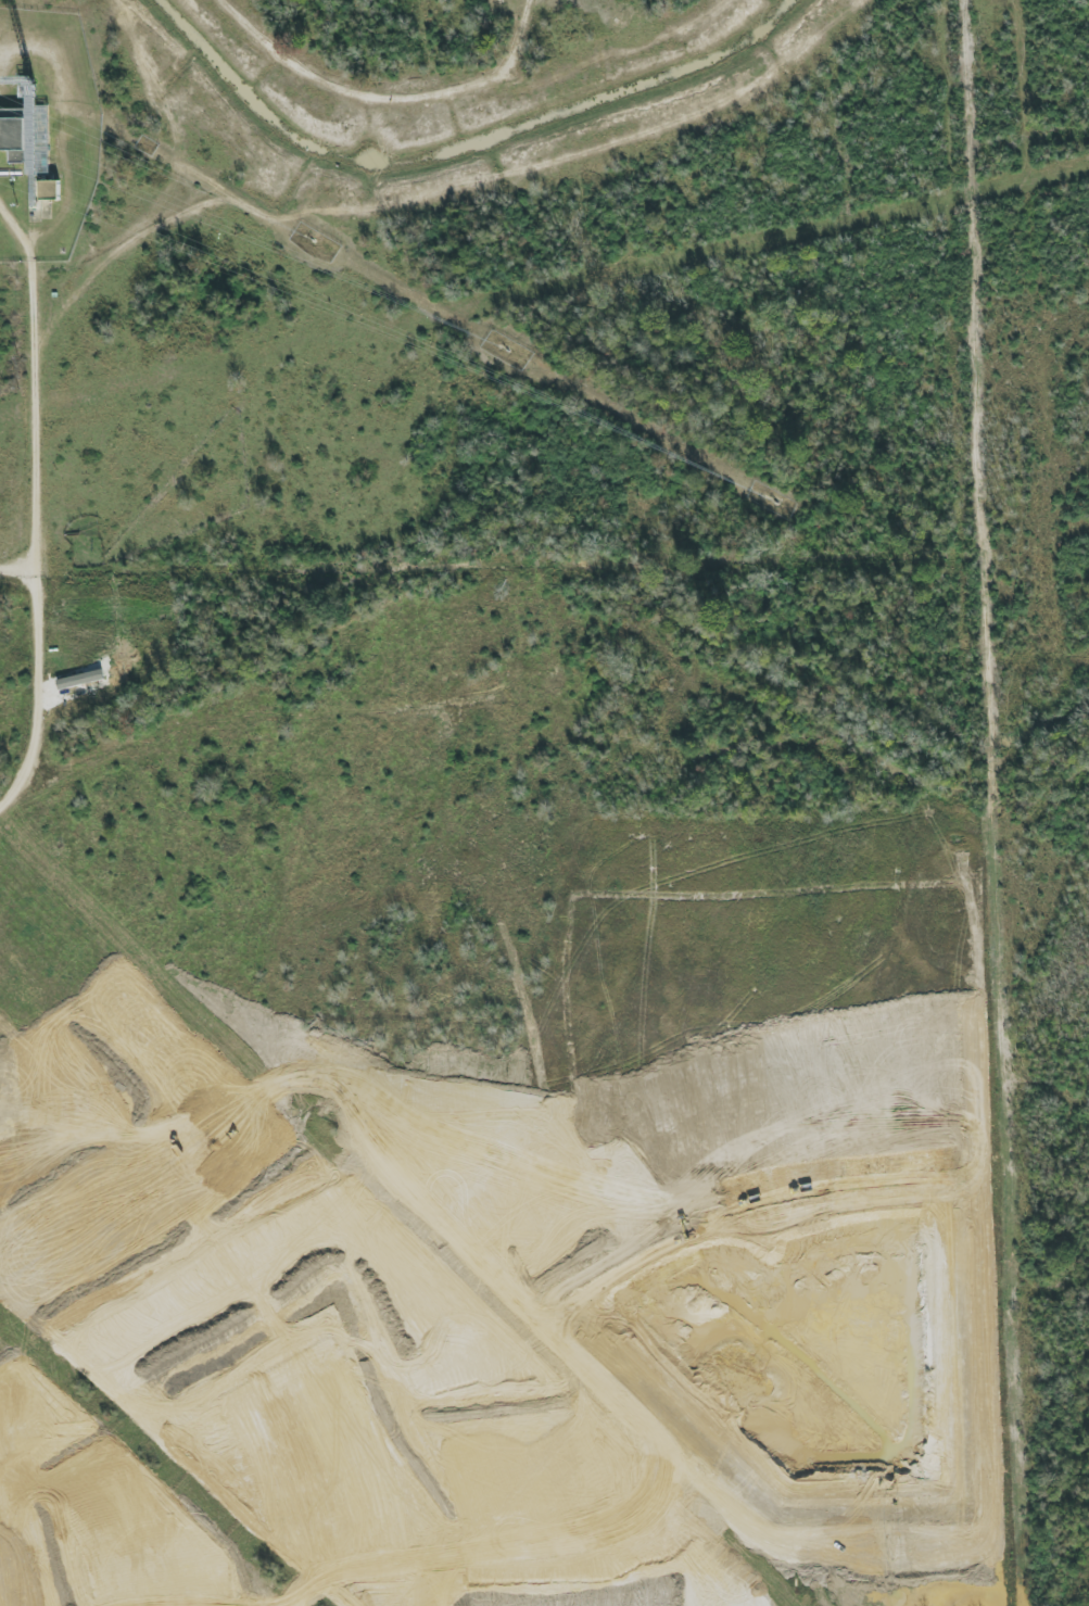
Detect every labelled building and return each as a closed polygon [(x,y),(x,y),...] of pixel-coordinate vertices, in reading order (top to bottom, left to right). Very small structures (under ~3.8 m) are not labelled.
[(41,200),(60,200),(60,181),(40,181),(41,200)]
